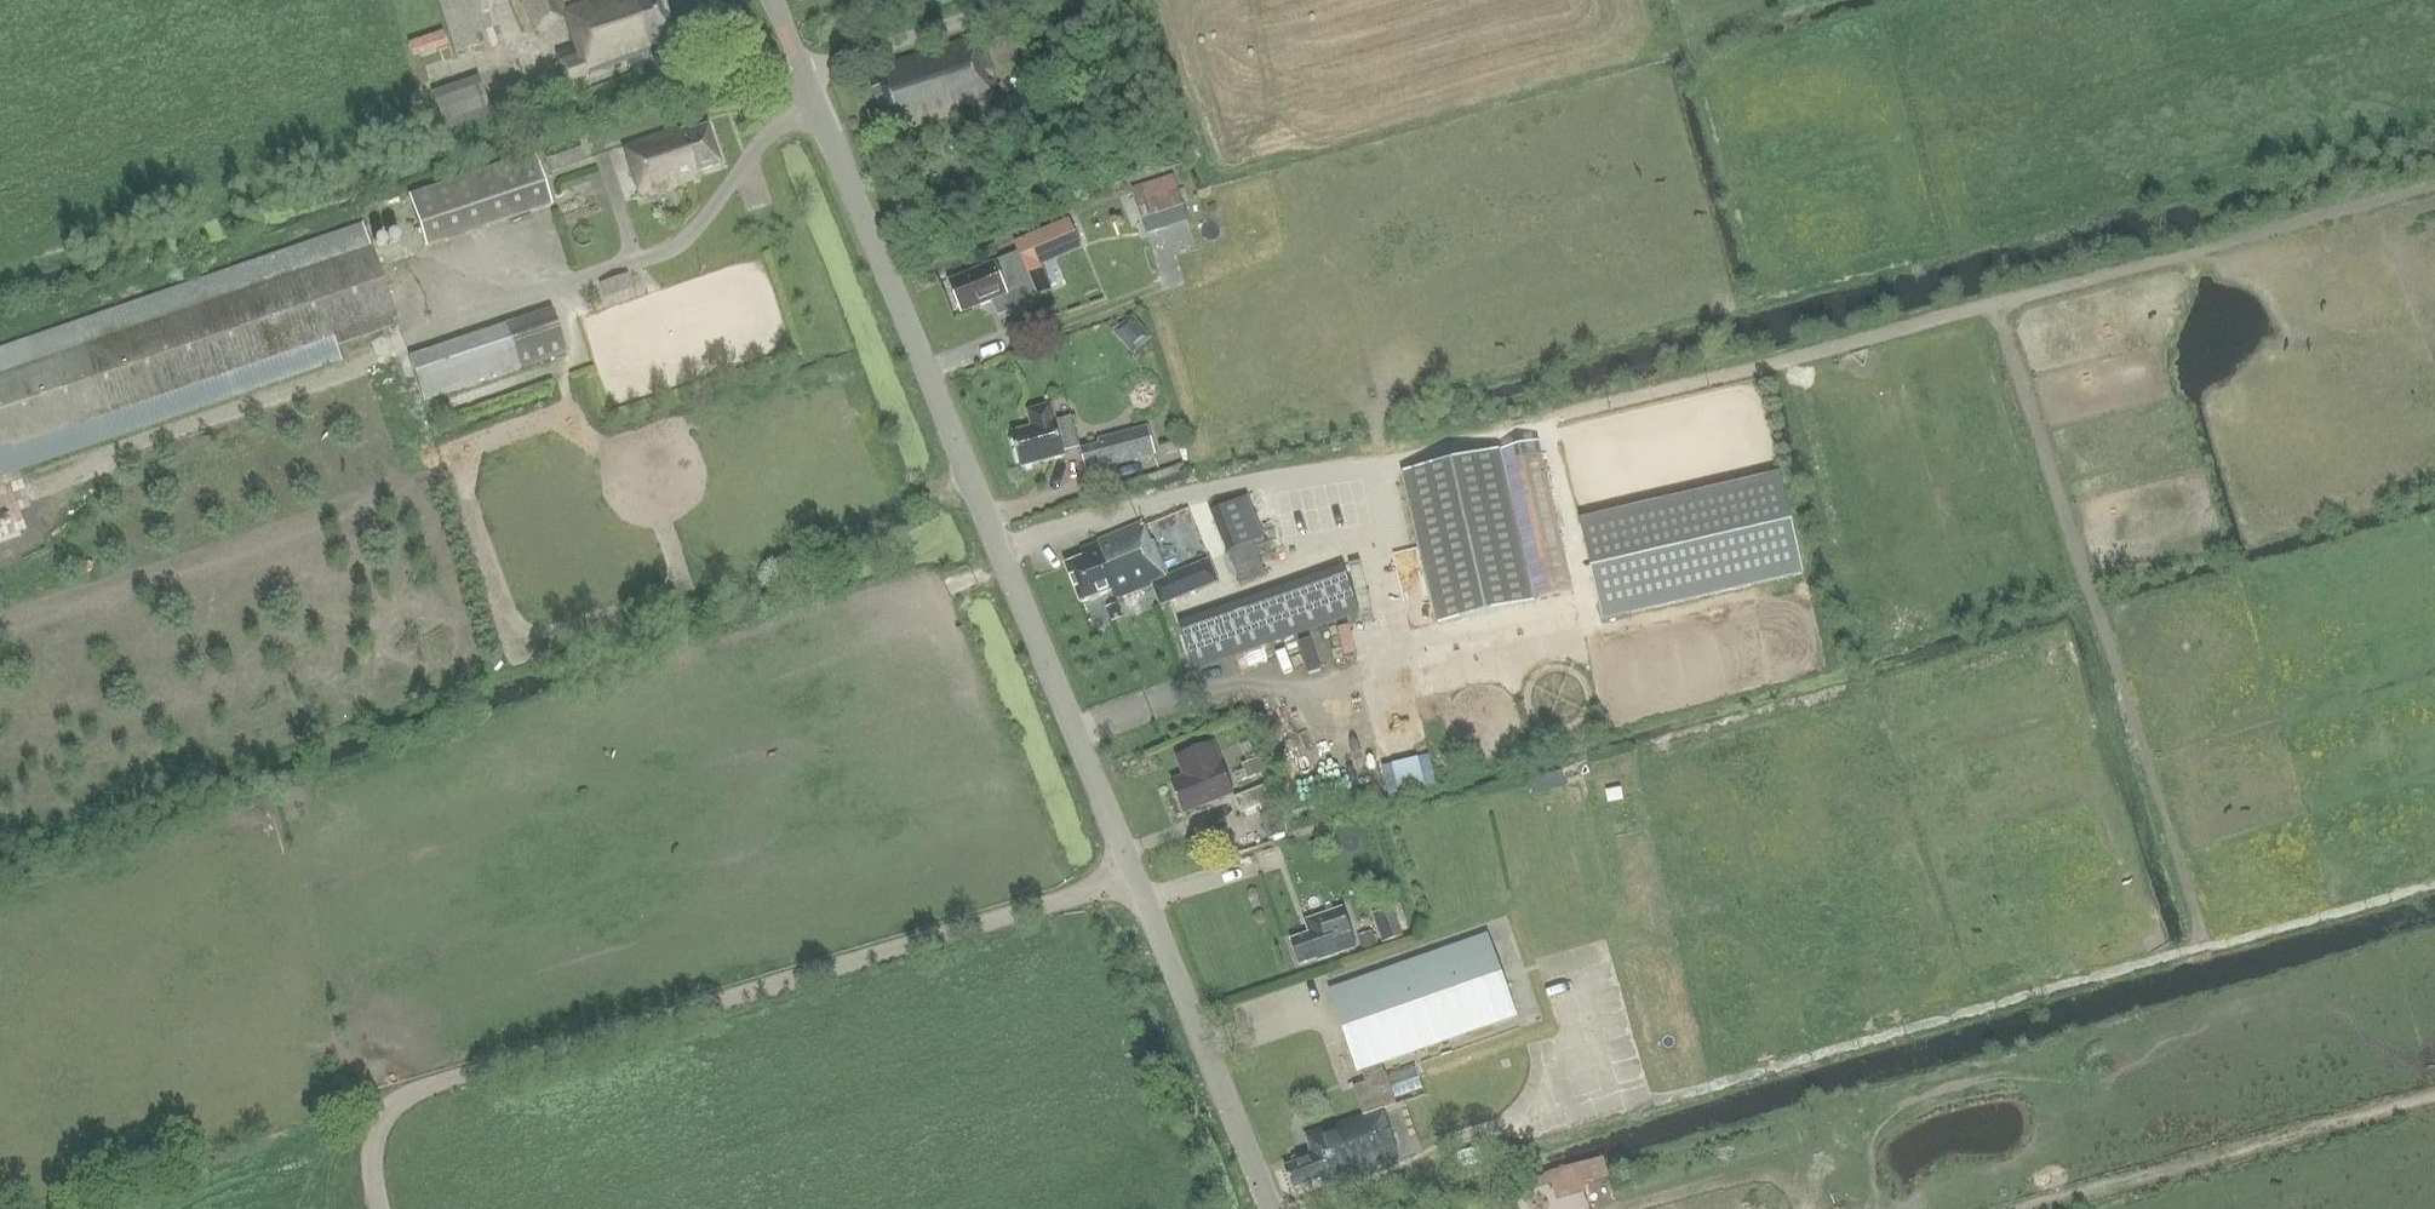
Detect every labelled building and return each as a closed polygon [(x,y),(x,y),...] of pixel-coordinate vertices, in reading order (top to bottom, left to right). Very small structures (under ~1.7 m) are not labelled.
[(459,50),(496,38),(484,0),(443,0),(459,50)] [(676,38),(663,0),(598,0),(565,11),(561,0),(522,0),(533,32),(567,21),(576,47),(557,53),(567,82),(628,61),(633,74),(655,66),(649,47),(676,38)] [(448,45),(443,31),(409,43),(413,57),(419,55),(421,59),(437,54),(435,50),(448,45)] [(986,143),(1038,126),(1027,93),(1003,102),(987,54),(983,56),(977,37),(884,68),(886,73),(870,78),(881,110),(869,114),(876,135),(903,127),(904,131),(975,109),(986,143)] [(485,75),(440,85),(448,118),(492,108),(485,75)] [(684,116),(680,104),(670,107),(674,120),(684,116)] [(624,148),(641,199),(699,179),(696,172),(722,164),(709,125),(690,132),(689,129),(678,132),(677,130),(624,148)] [(584,161),(577,141),(543,152),(550,173),(584,161)] [(426,248),(552,206),(535,153),(409,195),(426,248)] [(1175,175),(1130,190),(1145,237),(1190,222),(1175,175)] [(1072,218),(1016,242),(1020,252),(1025,263),(1081,239),(1072,218)] [(0,349),(0,480),(341,363),(334,345),(398,323),(365,224),(0,349)] [(1009,310),(1039,298),(1025,263),(1020,252),(995,263),(995,262),(969,273),(970,276),(952,283),(963,311),(982,304),(982,306),(1004,297),(1009,310)] [(632,289),(627,275),(605,282),(609,296),(632,289)] [(553,309),(507,325),(411,358),(425,400),(567,352),(553,309)] [(1132,323),(1120,333),(1133,348),(1145,337),(1132,323)] [(1034,428),(1013,433),(1023,468),(1067,456),(1066,451),(1081,447),(1073,417),(1057,421),(1052,405),(1029,411),(1034,428)] [(1099,441),(1105,468),(1156,455),(1149,429),(1099,441)] [(1535,602),(1501,451),(1405,473),(1439,624),(1535,602)] [(1574,593),(1543,456),(1504,465),(1535,602),(1574,593)] [(1776,476),(1575,522),(1598,622),(1799,577),(1776,476)] [(1267,544),(1265,538),(1249,497),(1212,512),(1242,586),(1268,575),(1257,548),(1267,544)] [(1162,605),(1220,582),(1211,560),(1168,577),(1154,542),(1150,543),(1143,525),(1095,545),(1098,553),(1067,565),(1082,603),(1114,590),(1117,599),(1154,584),(1162,605)] [(1196,668),(1361,612),(1345,566),(1169,627),(1174,642),(1186,638),(1196,668)] [(1123,618),(1117,604),(1106,608),(1112,623),(1123,618)] [(1186,812),(1234,793),(1222,763),(1214,743),(1179,757),(1187,777),(1174,782),(1186,812)] [(1391,779),(1419,773),(1417,764),(1402,767),(1401,761),(1388,764),(1391,779)] [(1248,781),(1263,775),(1258,762),(1243,767),(1248,781)] [(1537,776),(1541,791),(1571,784),(1567,769),(1537,776)] [(1271,802),(1280,799),(1273,783),(1236,797),(1242,813),(1260,806),(1264,817),(1275,813),(1271,802)] [(1623,800),(1621,788),(1605,791),(1608,803),(1623,800)] [(1279,812),(1275,813),(1264,817),(1262,817),(1270,839),(1287,834),(1279,812)] [(1307,922),(1311,934),(1293,940),(1301,964),(1326,956),(1327,959),(1357,948),(1343,909),(1307,922)] [(1409,930),(1405,918),(1378,928),(1382,940),(1409,930)] [(1373,931),(1359,935),(1365,951),(1379,946),(1373,931)] [(1380,1061),(1514,1015),(1487,938),(1334,992),(1365,1081),(1353,1085),(1364,1115),(1307,1135),(1313,1152),(1295,1158),(1297,1164),(1286,1167),(1294,1189),(1323,1179),(1325,1186),(1399,1158),(1383,1109),(1427,1094),(1416,1063),(1384,1074),(1380,1061)]
